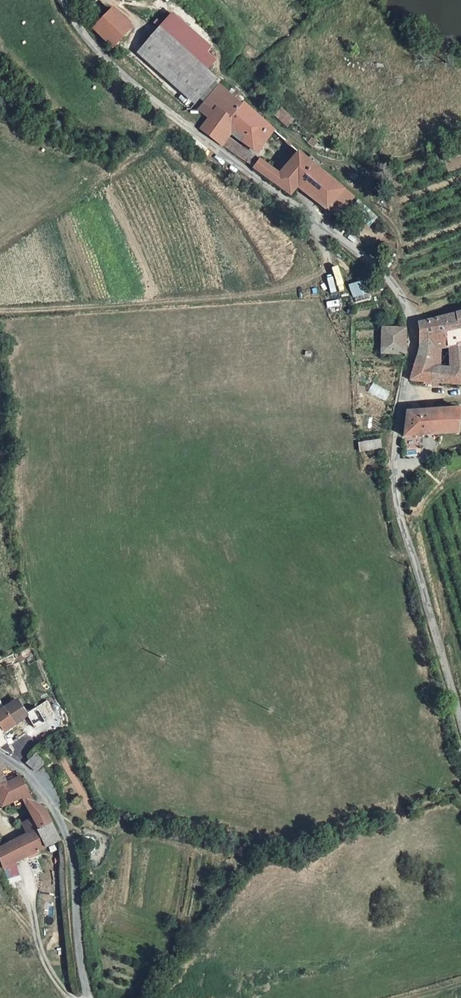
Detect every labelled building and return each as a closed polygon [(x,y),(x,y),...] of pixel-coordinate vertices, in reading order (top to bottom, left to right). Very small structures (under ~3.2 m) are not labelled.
[(112,11),(96,29),(116,47),(133,29),(112,11)] [(158,31),(137,56),(190,99),(211,72),(158,31)] [(200,96),(214,80),(217,77),(211,72),(190,99),(195,103),(200,96)] [(214,112),(210,118),(201,128),(223,145),(228,138),(232,129),(234,125),(245,134),(242,138),(253,145),(264,133),(269,137),(274,131),(241,103),(239,106),(214,80),(200,96),(206,102),(204,104),(214,112)] [(199,109),(210,118),(214,112),(204,104),(199,109)] [(281,122),(288,128),(294,121),(287,116),(281,122)] [(234,125),(232,129),(242,138),(245,134),(234,125)] [(259,149),(269,137),(264,133),(253,145),(259,149)] [(246,152),(228,138),(223,145),(241,159),(246,152)] [(249,151),(246,152),(241,159),(256,170),(263,161),(249,151)] [(296,185),(326,208),(346,191),(299,151),(279,173),(296,185)] [(263,161),(256,170),(289,193),(296,185),(279,173),(263,161)] [(351,195),(346,191),(326,208),(331,212),(351,195)] [(353,298),(367,293),(363,279),(348,284),(353,298)] [(458,329),(457,326),(460,325),(460,312),(419,323),(421,339),(418,345),(420,353),(414,366),(431,368),(432,351),(446,348),(445,333),(458,329)] [(407,353),(404,328),(381,328),(380,353),(404,353),(407,353)] [(458,329),(445,333),(446,348),(455,346),(460,344),(460,341),(458,329)] [(455,346),(456,369),(440,368),(439,383),(460,385),(460,344),(455,346)] [(410,380),(430,382),(431,368),(414,366),(412,369),(410,380)] [(405,435),(459,434),(459,417),(460,417),(460,409),(407,413),(405,435)] [(380,440),(359,443),(360,451),(381,448),(380,440)] [(27,716),(15,697),(1,708),(2,709),(0,710),(0,727),(10,721),(13,726),(27,716)] [(37,708),(27,716),(36,730),(46,722),(37,708)] [(1,806),(22,798),(25,805),(30,802),(30,796),(28,789),(25,783),(20,777),(0,763),(0,804),(1,806)] [(25,805),(32,818),(38,829),(28,834),(19,838),(26,857),(27,856),(33,854),(60,842),(45,809),(30,803),(30,802),(25,805)] [(28,834),(38,829),(32,818),(23,823),(28,834)] [(2,868),(14,862),(26,857),(19,838),(0,848),(0,863),(2,868)] [(14,862),(2,868),(8,884),(20,880),(14,862)]
